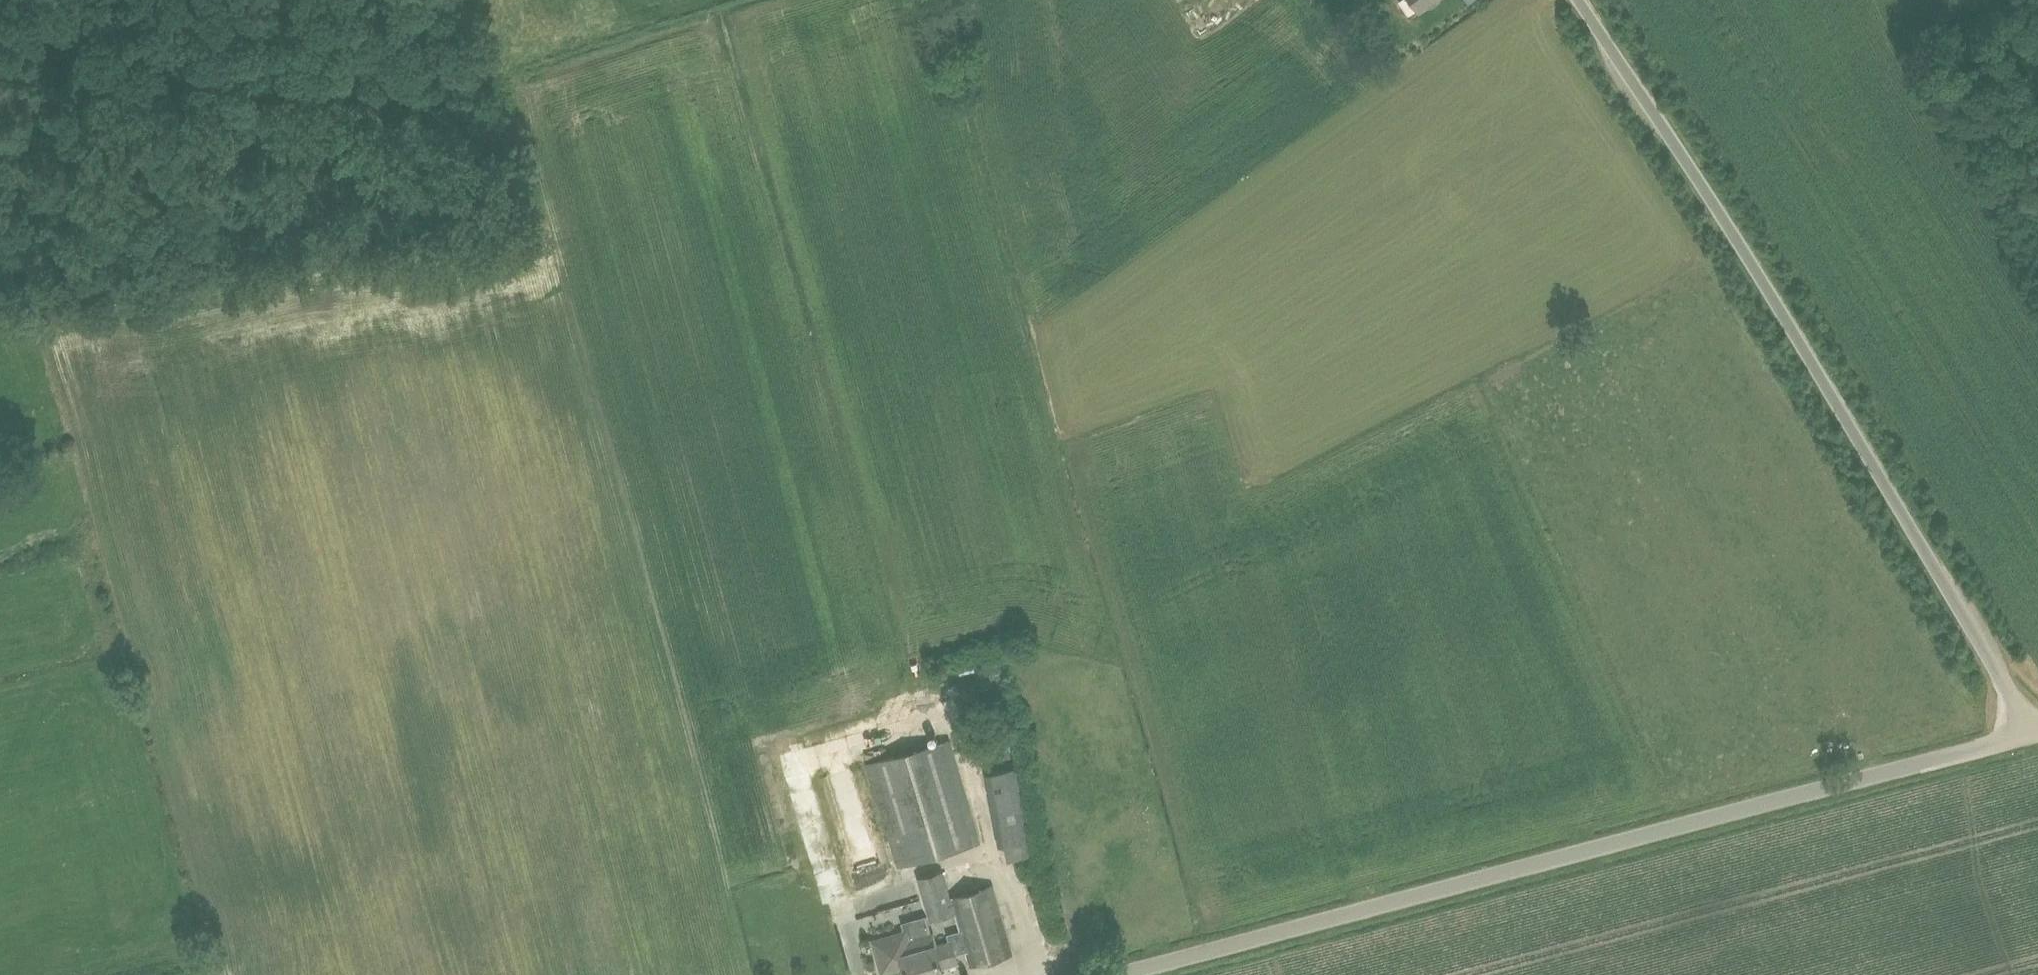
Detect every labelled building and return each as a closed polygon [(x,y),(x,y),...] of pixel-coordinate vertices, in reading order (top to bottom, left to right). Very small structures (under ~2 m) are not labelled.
[(1419,12),(1426,7),(1429,8),(1437,3),(1437,0),(1410,0),(1419,12)] [(950,738),(865,763),(896,868),(981,842),(950,738)] [(1016,767),(983,774),(1000,861),(1032,855),(1016,767)] [(904,968),(906,974),(939,974),(943,974),(941,968),(957,963),(954,955),(966,951),(970,966),(1012,953),(991,885),(949,898),(941,871),(918,878),(931,919),(953,913),(959,932),(947,935),(949,942),(934,947),(931,936),(908,943),(905,933),(895,936),(904,968)] [(904,968),(895,936),(873,942),(882,974),(904,968)]
